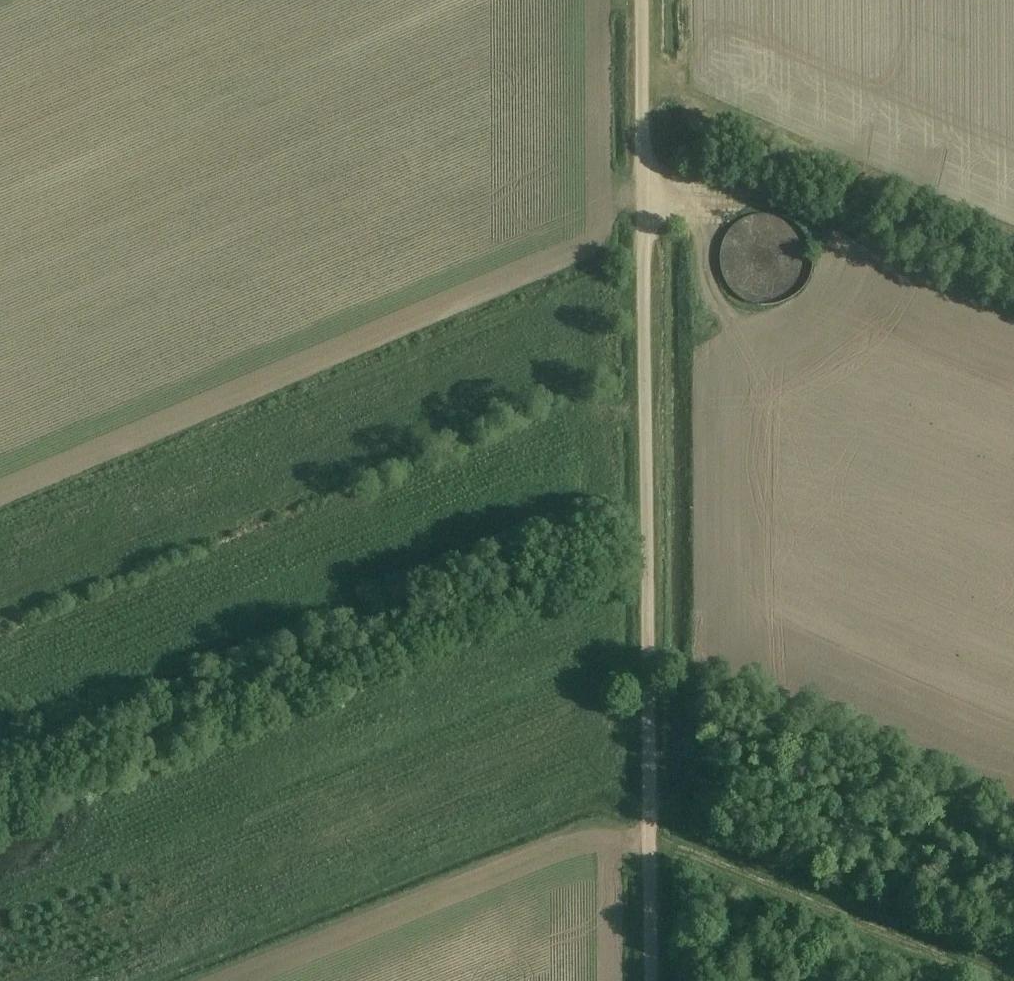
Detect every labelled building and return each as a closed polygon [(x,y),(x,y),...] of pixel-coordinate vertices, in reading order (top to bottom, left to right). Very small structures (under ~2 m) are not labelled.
[(758,263),(758,282),(748,282),(748,296),(794,294),(793,262),(758,263)]
